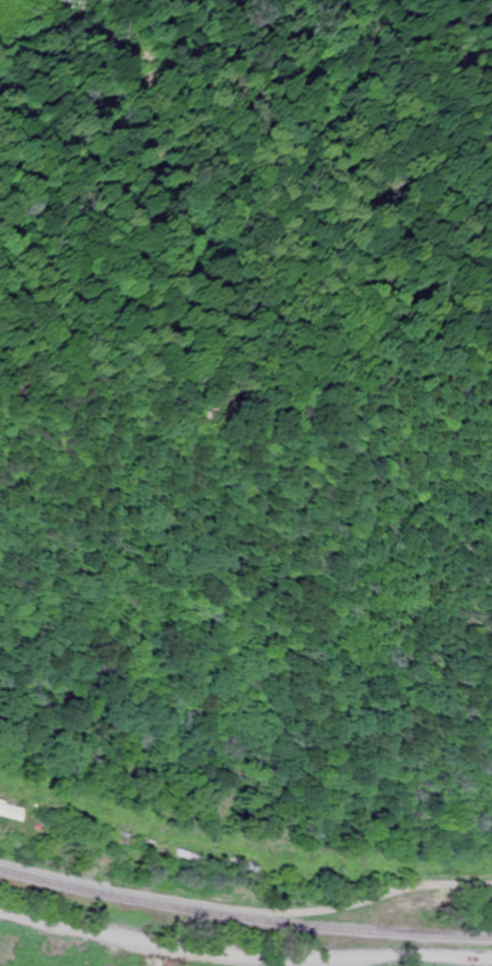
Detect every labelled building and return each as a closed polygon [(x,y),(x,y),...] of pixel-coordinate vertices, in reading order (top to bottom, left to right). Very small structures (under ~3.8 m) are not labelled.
[(20,824),(24,809),(0,803),(0,819),(20,824)]
